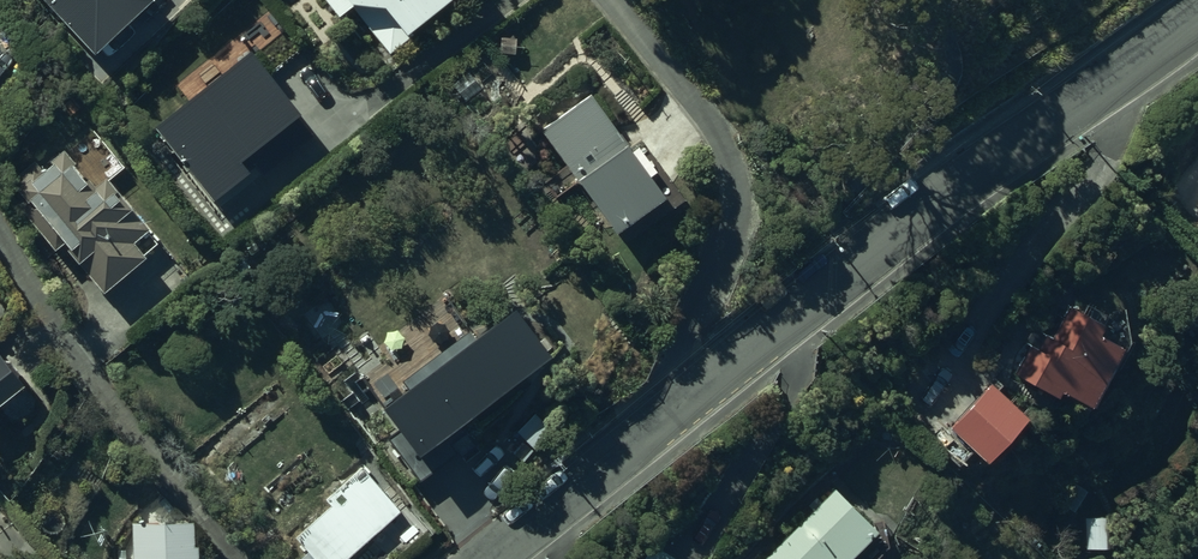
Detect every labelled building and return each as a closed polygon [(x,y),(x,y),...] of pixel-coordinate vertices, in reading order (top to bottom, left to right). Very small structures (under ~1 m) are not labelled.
[(86,54),(146,1),(145,0),(38,0),(86,54)] [(355,9),(388,8),(409,40),(457,0),(347,0),(355,9)] [(326,145),(225,29),(168,77),(181,91),(150,117),(238,220),(326,145)] [(619,149),(586,97),(536,133),(571,183),(568,185),(608,236),(610,234),(618,246),(679,201),(653,166),(638,178),(617,151),(619,149)] [(54,149),(8,184),(94,295),(139,260),(125,243),(141,231),(99,177),(84,188),(54,149)] [(1022,345),(1004,376),(1046,400),(1051,392),(1081,409),(1114,353),(1088,338),(1093,329),(1062,311),(1045,341),(1041,339),(1034,352),(1022,345)] [(475,339),(470,332),(354,424),(374,450),(387,439),(407,464),(473,414),(483,428),(512,405),(509,401),(524,389),(518,381),(536,367),(501,320),(475,339)] [(0,356),(0,398),(20,382),(0,356)] [(988,385),(945,428),(979,461),(1021,417),(988,385)] [(552,434),(533,414),(514,433),(533,452),(552,434)] [(759,558),(848,558),(875,533),(831,489),(759,558)] [(1108,516),(1081,516),(1081,551),(1108,551),(1108,516)] [(143,534),(144,558),(204,558),(202,531),(143,534)] [(649,544),(641,558),(676,558),(649,544)]
